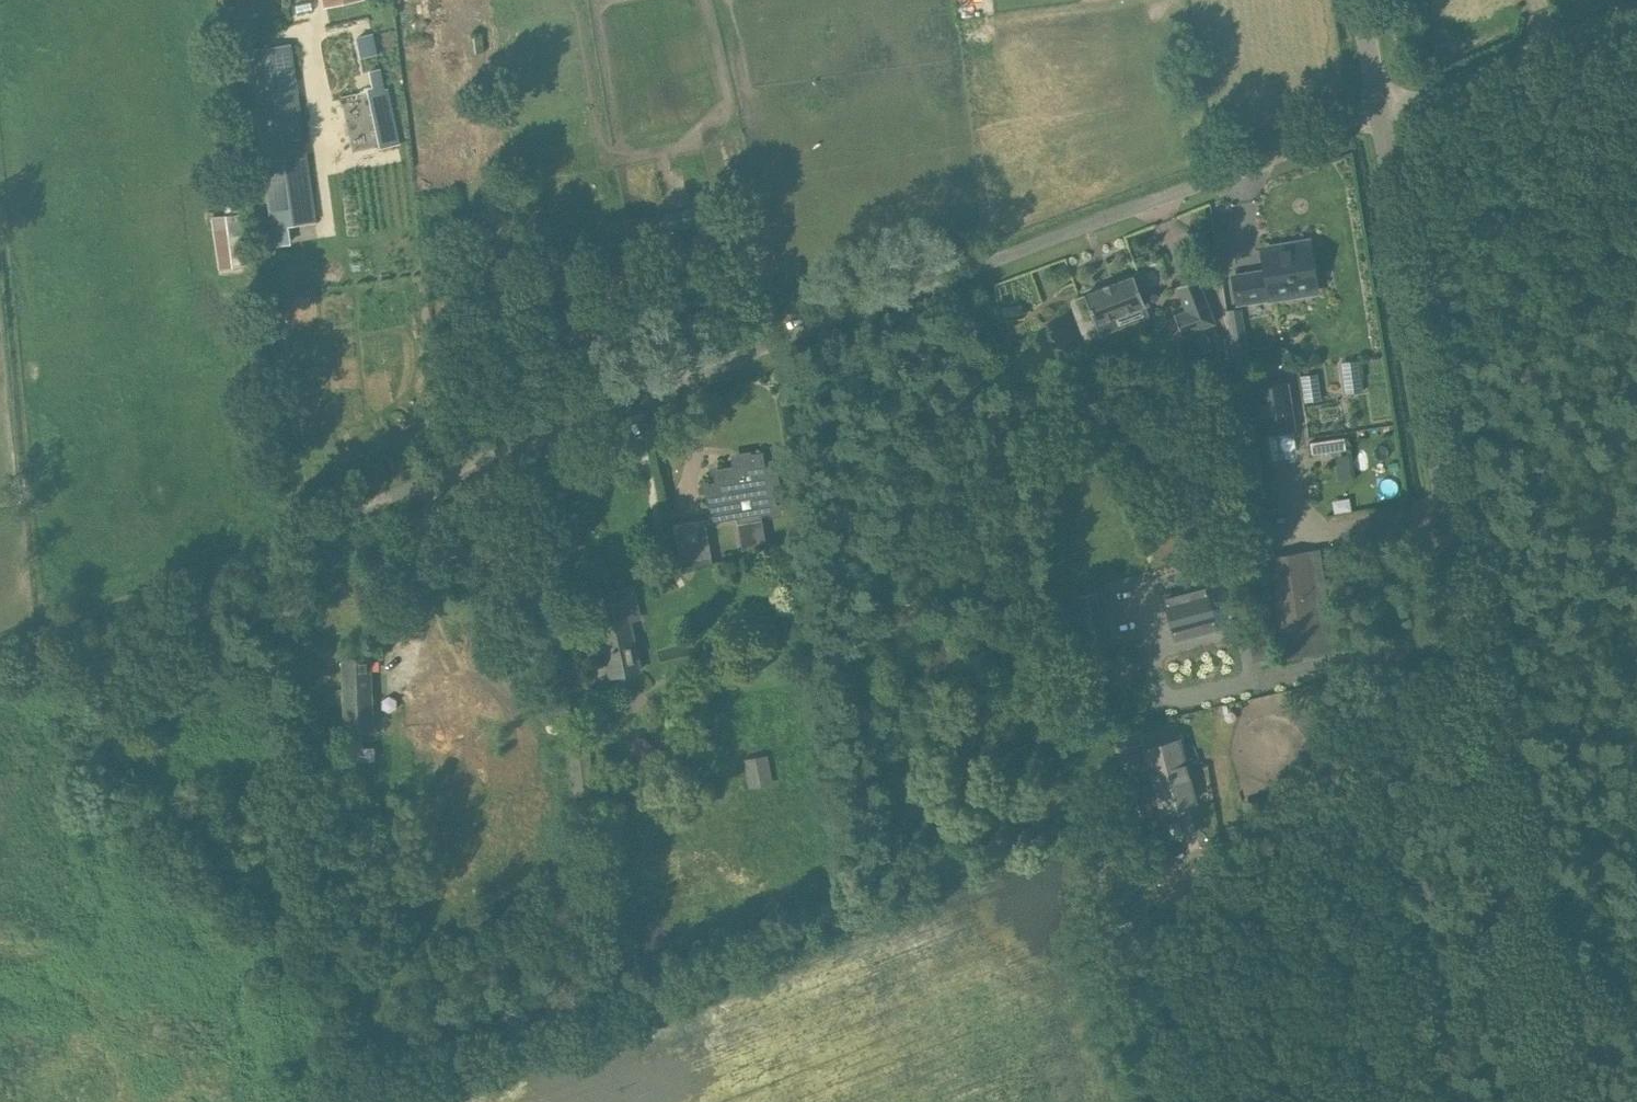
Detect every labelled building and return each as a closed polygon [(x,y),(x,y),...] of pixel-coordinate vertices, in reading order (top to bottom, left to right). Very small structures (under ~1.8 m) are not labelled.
[(231,33),(261,29),(259,14),(252,15),(250,0),(227,0),(231,33)] [(378,54),(374,32),(356,36),(361,58),(378,54)] [(247,51),(273,246),(289,244),(286,223),(316,219),(292,45),(277,47),(247,51)] [(389,87),(368,92),(380,148),(401,144),(389,87)] [(250,264),(242,211),(211,216),(219,268),(250,264)] [(1265,247),(1269,272),(1270,272),(1273,297),(1314,291),(1309,256),(1307,257),(1304,241),(1265,247)] [(1270,272),(1269,272),(1259,274),(1258,271),(1235,275),(1239,303),(1273,297),(1270,272)] [(1104,287),(1085,294),(1096,324),(1098,323),(1100,329),(1114,324),(1111,318),(1146,304),(1140,291),(1148,288),(1143,275),(1135,277),(1134,275),(1116,282),(1115,280),(1103,285),(1104,287)] [(1187,310),(1174,314),(1182,335),(1215,322),(1198,277),(1177,285),(1187,310)] [(1252,372),(1242,307),(1227,310),(1237,374),(1252,372)] [(1358,361),(1342,363),(1345,392),(1362,390),(1358,361)] [(1305,401),(1321,399),(1317,373),(1301,375),(1305,401)] [(1296,429),(1288,381),(1255,386),(1263,434),(1296,429)] [(1343,437),(1310,442),(1312,454),(1345,449),(1343,437)] [(766,468),(763,451),(739,455),(740,464),(717,468),(714,472),(715,481),(704,483),(710,518),(714,521),(738,517),(741,513),(756,510),(757,513),(761,515),(779,512),(778,504),(779,503),(778,497),(777,498),(774,482),(777,478),(775,470),(771,467),(766,468)] [(697,544),(693,520),(674,524),(680,563),(712,558),(710,542),(697,544)] [(1280,554),(1269,556),(1282,633),(1278,634),(1281,653),(1282,659),(1336,650),(1335,644),(1334,638),(1330,610),(1316,612),(1310,571),(1307,550),(1280,554)] [(1206,585),(1164,596),(1175,638),(1218,627),(1235,623),(1223,580),(1206,585)] [(618,600),(597,605),(609,659),(614,657),(618,674),(641,669),(630,617),(643,614),(636,583),(623,586),(615,588),(618,600)] [(1265,644),(1251,647),(1253,662),(1268,659),(1265,644)] [(358,656),(358,655),(355,655),(355,657),(342,657),(345,731),(374,730),(371,656),(358,656)] [(1195,801),(1179,739),(1146,748),(1144,742),(1124,747),(1143,820),(1135,823),(1130,849),(1109,855),(1118,890),(1149,882),(1140,848),(1170,839),(1162,809),(1195,801)] [(768,753),(744,758),(749,787),(773,783),(768,753)]
